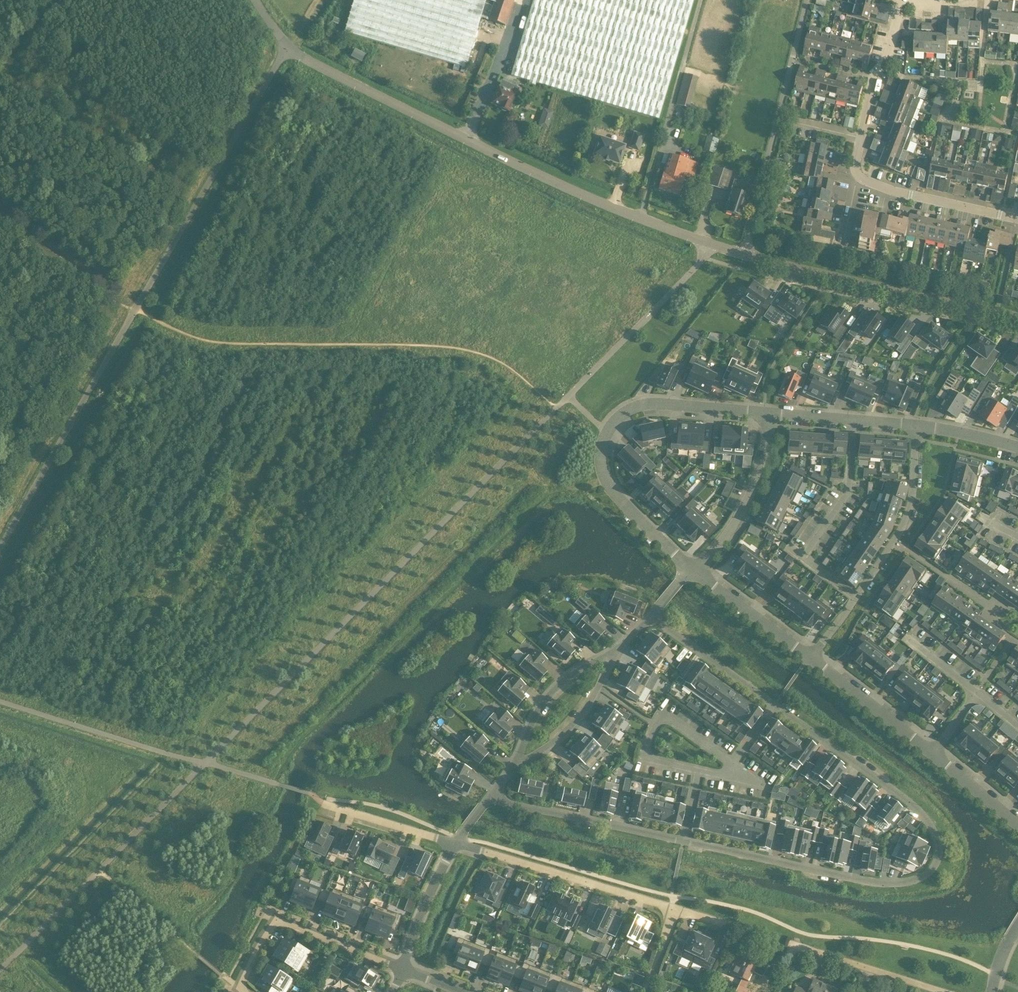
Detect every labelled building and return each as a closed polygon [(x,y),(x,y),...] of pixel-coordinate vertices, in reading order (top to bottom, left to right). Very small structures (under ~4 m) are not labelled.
[(345,32),(467,68),(486,0),(354,0),(345,32)] [(512,0),(495,0),(488,20),(505,26),(514,1),(512,0)] [(511,76),(529,81),(529,84),(535,86),(536,83),(659,119),(694,0),(533,0),(511,76)] [(879,11),(880,7),(873,4),(874,0),(856,0),(855,5),(879,11)] [(1002,13),(1003,4),(999,3),(998,9),(996,13),(990,12),(988,31),(999,33),(1002,13)] [(999,33),(1010,34),(1012,15),(1006,14),(1008,4),(1003,4),(1002,13),(999,33)] [(879,11),(855,5),(852,16),(869,20),(870,14),(878,16),(879,11)] [(959,22),(960,8),(955,8),(954,22),(948,21),(947,35),(947,41),(948,41),(958,41),(959,22)] [(968,47),(970,23),(964,22),(965,8),(960,8),(959,22),(958,41),(963,42),(963,47),(968,47)] [(970,23),(968,47),(980,48),(981,23),(982,13),(982,9),(977,9),(977,23),(970,23)] [(1010,34),(1017,35),(1017,16),(1012,15),(1010,34)] [(947,55),(948,41),(947,41),(947,35),(948,21),(943,21),(943,31),(942,35),(937,35),(935,54),(947,55)] [(806,56),(808,56),(810,49),(816,50),(820,33),(821,29),(810,27),(809,30),(803,55),(806,56)] [(831,36),(820,33),(816,50),(822,51),(820,59),(824,60),(831,36)] [(913,53),(925,53),(926,34),(914,33),(914,37),(902,36),(902,48),(913,49),(913,53)] [(935,54),(937,35),(926,34),(925,53),(935,54)] [(831,54),(837,55),(841,38),(831,36),(824,60),(829,61),(831,54)] [(841,64),(845,65),(851,41),(841,38),(837,55),(842,57),(841,64)] [(852,59),(858,60),(862,43),(851,41),(845,65),(850,67),(852,59)] [(862,43),(858,60),(863,62),(861,69),(867,71),(873,46),(862,43)] [(355,49),(351,57),(362,62),(365,55),(355,49)] [(979,68),(969,68),(969,63),(960,63),(960,78),(979,78),(979,68)] [(794,90),(805,93),(809,76),(804,75),(806,67),(800,66),(794,90)] [(816,96),(822,71),(817,70),(815,77),(809,76),(805,93),(816,96)] [(816,96),(826,98),(830,81),(824,80),(826,72),(822,71),(816,96)] [(690,108),(698,77),(684,74),(676,104),(690,108)] [(836,101),(843,76),(838,75),(836,83),(830,81),(826,98),(836,101)] [(836,101),(847,103),(851,86),(845,85),(847,77),(843,76),(836,101)] [(851,86),(847,103),(858,106),(864,81),(859,80),(857,88),(851,86)] [(903,80),(899,91),(918,98),(922,88),(903,80)] [(492,104),(499,107),(499,108),(501,109),(502,110),(505,111),(506,111),(509,112),(516,94),(519,87),(516,85),(515,87),(512,86),(513,86),(502,81),(499,87),(492,104)] [(895,101),(916,109),(920,99),(918,98),(899,91),(896,97),(894,96),(894,95),(883,91),(882,96),(895,101)] [(931,113),(939,116),(947,96),(939,93),(931,113)] [(893,104),(891,111),(912,119),(916,109),(895,101),(882,96),(880,100),(891,104),(893,104)] [(543,108),(540,125),(551,128),(554,110),(543,108)] [(903,126),(908,129),(912,119),(891,111),(887,121),(895,124),(902,127),(903,126)] [(893,128),(891,134),(910,142),(914,131),(910,130),(911,129),(908,129),(903,126),(902,127),(895,124),(887,121),(882,119),(880,124),(891,128),(891,127),(893,128)] [(981,139),(982,130),(974,128),(973,138),(981,139)] [(644,135),(635,132),(629,148),(638,151),(644,135)] [(876,135),(874,139),(879,141),(887,144),(902,150),(906,152),(910,142),(891,134),(889,140),(876,135)] [(715,153),(719,139),(708,135),(704,149),(715,153)] [(594,154),(619,163),(625,145),(600,137),(594,154)] [(806,154),(839,161),(840,155),(826,152),(828,141),(817,139),(815,144),(809,143),(806,153),(802,152),(801,154),(806,155),(806,154)] [(879,141),(874,139),(872,144),(870,149),(883,154),(905,163),(909,153),(906,152),(902,150),(887,144),(879,141)] [(806,155),(804,164),(823,168),(824,164),(838,167),(839,161),(806,154),(806,155)] [(905,163),(883,154),(881,159),(878,160),(875,159),(873,163),(901,173),(905,163)] [(685,177),(694,180),(698,163),(689,161),(668,155),(658,189),(679,196),(685,177)] [(940,177),(944,161),(933,159),(926,189),(932,190),(935,179),(934,179),(935,176),(940,177)] [(950,184),(951,180),(954,163),(944,161),(940,177),(937,191),(943,192),(948,193),(949,188),(950,184)] [(965,165),(961,182),(972,184),(976,164),(966,162),(965,165)] [(961,182),(965,165),(954,163),(951,180),(950,184),(955,185),(955,184),(961,185),(961,182)] [(976,163),(976,164),(972,184),(982,186),(987,165),(976,163)] [(802,176),(816,179),(816,178),(834,182),(836,176),(822,173),(823,168),(804,164),(802,176)] [(987,165),(982,186),(993,189),(996,172),(998,167),(987,165)] [(732,172),(714,166),(708,185),(726,190),(732,172)] [(916,179),(924,182),(926,171),(918,168),(916,179)] [(996,172),(993,189),(1004,191),(1007,175),(996,172)] [(816,178),(816,179),(814,189),(846,196),(847,189),(833,186),(834,182),(816,178)] [(735,180),(725,211),(742,217),(752,186),(735,180)] [(814,189),(811,199),(827,203),(830,204),(831,199),(845,202),(846,196),(814,189)] [(808,198),(806,209),(832,215),(833,209),(826,207),(827,203),(811,199),(808,198)] [(804,220),(805,221),(805,220),(822,224),(823,219),(831,221),(832,215),(806,209),(804,220)] [(906,236),(910,215),(899,212),(897,221),(884,218),(885,214),(881,213),(880,217),(858,213),(856,221),(864,223),(858,249),(874,252),(876,242),(874,242),(876,235),(883,237),(882,239),(884,241),(887,242),(890,241),(891,239),(892,239),(892,234),(900,236),(899,243),(904,244),(906,236)] [(910,215),(906,236),(915,238),(921,213),(917,212),(916,216),(910,215)] [(925,240),(930,219),(924,218),(925,213),(921,213),(915,238),(925,240)] [(930,219),(925,240),(935,243),(941,217),(937,216),(936,221),(930,219)] [(945,218),(941,217),(935,243),(945,245),(950,224),(944,223),(945,218)] [(805,220),(805,221),(802,235),(811,237),(811,235),(834,239),(835,234),(821,231),(822,224),(805,220)] [(956,225),(950,224),(945,245),(955,247),(961,222),(957,221),(956,225)] [(955,247),(965,249),(970,228),(964,227),(965,222),(961,222),(955,247)] [(970,228),(965,249),(963,259),(973,262),(978,241),(974,240),(976,230),(970,228)] [(981,241),(978,241),(973,262),(984,264),(987,249),(990,233),(983,231),(981,241)] [(1004,246),(1006,233),(995,231),(995,234),(990,233),(987,249),(997,251),(999,244),(1004,246)] [(1006,233),(1004,246),(1010,247),(1013,235),(1006,233)] [(736,308),(752,319),(769,294),(753,283),(736,308)] [(804,307),(786,295),(781,302),(776,299),(764,317),(769,321),(774,313),(781,318),(785,312),(795,319),(798,315),(799,316),(804,309),(803,308),(804,307)] [(841,325),(848,314),(839,308),(835,314),(829,310),(819,324),(834,334),(833,336),(839,341),(847,329),(841,325)] [(866,321),(859,316),(847,333),(855,338),(860,331),(872,339),(876,332),(877,333),(882,326),(881,325),(885,320),(872,311),(866,321)] [(906,338),(914,327),(901,318),(889,336),(898,343),(896,345),(899,347),(896,351),(902,355),(912,342),(906,338)] [(917,335),(912,342),(918,346),(921,341),(928,346),(931,343),(941,350),(942,349),(944,350),(949,343),(947,342),(950,337),(932,324),(929,330),(925,327),(918,337),(917,335)] [(969,347),(980,355),(976,361),(982,365),(979,370),(986,375),(997,360),(990,355),(997,346),(978,333),(976,336),(975,335),(970,343),(971,344),(969,347)] [(854,363),(855,355),(847,354),(850,341),(842,339),(838,360),(854,363)] [(1013,354),(1008,351),(1001,361),(1017,372),(1017,347),(1013,354)] [(685,384),(696,389),(706,368),(695,363),(697,359),(692,357),(687,368),(692,370),(685,384)] [(735,392),(745,370),(735,365),(737,361),(731,359),(726,371),(731,374),(724,387),(725,387),(724,389),(730,392),(731,390),(735,392)] [(666,365),(656,385),(668,391),(674,377),(679,379),(684,368),(674,364),(672,368),(666,365)] [(706,368),(696,389),(707,394),(713,380),(718,382),(721,378),(723,372),(718,369),(717,373),(706,368)] [(806,395),(817,400),(827,377),(816,372),(817,370),(812,368),(807,379),(812,381),(806,395)] [(756,375),(745,370),(735,392),(746,397),(752,384),(757,386),(762,375),(757,373),(756,375)] [(778,395),(790,400),(796,386),(801,388),(806,375),(797,371),(794,377),(787,374),(778,395)] [(856,403),(866,380),(854,375),(855,373),(850,371),(846,382),(851,384),(845,398),(856,403)] [(997,383),(1001,377),(991,371),(987,377),(997,383)] [(895,406),(904,384),(893,380),(894,376),(889,374),(884,385),(889,387),(883,401),(895,406)] [(948,413),(960,393),(952,388),(958,379),(951,374),(937,396),(944,400),(940,407),(941,408),(940,410),(946,414),(947,412),(948,413)] [(838,381),(827,377),(817,400),(828,404),(834,390),(839,393),(844,381),(839,379),(838,381)] [(877,385),(866,380),(856,403),(867,408),(873,394),(878,396),(882,385),(878,383),(877,385)] [(914,389),(904,384),(895,406),(898,407),(897,409),(903,412),(904,410),(905,411),(911,397),(916,399),(921,388),(916,385),(914,389)] [(986,421),(988,422),(1000,402),(992,397),(997,389),(990,384),(977,405),(984,409),(979,416),(981,417),(980,419),(985,423),(986,421)] [(960,393),(948,413),(957,418),(961,411),(968,415),(981,393),(974,389),(968,398),(960,393)] [(1000,402),(988,422),(996,427),(1001,420),(1007,424),(1017,407),(1017,400),(1013,398),(1008,407),(1000,402)] [(632,439),(641,449),(649,447),(648,441),(664,438),(660,423),(652,425),(646,426),(639,428),(640,431),(632,439)] [(670,449),(689,451),(691,425),(680,424),(678,439),(671,438),(670,449)] [(691,425),(689,451),(707,453),(709,443),(702,442),(704,427),(691,425)] [(713,454),(732,455),(735,429),(723,428),(721,444),(715,443),(713,454)] [(735,429),(732,455),(752,457),(753,446),(745,445),(747,430),(745,430),(745,428),(738,428),(738,430),(735,429)] [(800,456),(802,435),(789,434),(788,444),(787,449),(788,449),(788,455),(800,456)] [(802,435),(800,456),(801,452),(811,453),(810,457),(811,457),(812,436),(802,435)] [(823,437),(822,458),(833,458),(835,435),(834,435),(834,438),(823,437)] [(835,435),(833,458),(833,459),(833,455),(844,456),(846,436),(844,436),(844,435),(841,435),(835,435)] [(812,436),(811,457),(822,458),(823,437),(812,436)] [(869,462),(871,438),(865,437),(862,436),(862,437),(860,437),(858,461),(869,462)] [(880,459),(882,442),(871,441),(871,438),(869,462),(870,458),(880,459)] [(882,442),(880,459),(890,460),(890,463),(891,463),(893,443),(882,442)] [(893,443),(891,463),(903,464),(904,459),(905,454),(904,454),(905,444),(893,443)] [(627,447),(618,456),(627,465),(625,467),(633,476),(644,465),(650,471),(655,466),(641,452),(636,457),(627,447)] [(960,458),(957,470),(981,476),(984,464),(960,458)] [(789,470),(796,474),(799,469),(792,465),(789,470)] [(806,473),(799,469),(796,474),(804,477),(806,473)] [(981,476),(957,470),(956,471),(957,471),(955,481),(977,487),(980,477),(981,476)] [(1011,495),(1017,476),(1017,473),(1007,470),(1000,490),(1011,494),(1011,495)] [(649,502),(667,482),(665,484),(652,471),(645,479),(649,484),(641,494),(649,502)] [(784,473),(778,484),(797,493),(802,482),(784,473)] [(818,481),(820,476),(813,473),(810,477),(818,481)] [(820,476),(818,481),(825,484),(827,480),(820,476)] [(734,484),(728,481),(721,495),(728,498),(734,484)] [(974,498),(977,487),(955,481),(952,492),(974,498)] [(667,482),(649,502),(650,502),(650,501),(659,509),(676,490),(667,482)] [(880,493),(903,500),(907,489),(884,482),(880,493)] [(792,503),(797,493),(778,484),(773,493),(792,503)] [(676,490),(659,509),(668,517),(685,498),(676,490)] [(792,503),(773,493),(768,503),(787,512),(784,510),(788,502),(792,503)] [(903,500),(880,493),(884,494),(881,504),(877,503),(897,509),(900,500),(903,500)] [(817,504),(821,497),(817,495),(813,501),(817,504)] [(942,508),(962,522),(968,513),(949,500),(943,508),(942,508)] [(991,501),(988,505),(995,510),(998,506),(991,501)] [(782,522),(787,512),(768,503),(764,513),(782,522)] [(807,510),(811,513),(815,506),(811,503),(807,510)] [(897,509),(877,503),(874,513),(893,520),(897,509)] [(992,514),(995,510),(988,505),(985,509),(992,514)] [(1015,514),(1017,510),(1010,506),(1008,511),(1015,514)] [(685,534),(685,535),(703,515),(694,507),(677,526),(686,534),(685,534)] [(935,518),(953,530),(960,521),(962,522),(942,508),(935,518)] [(811,513),(807,510),(802,517),(806,520),(811,513)] [(777,532),(782,522),(764,513),(763,513),(761,512),(758,517),(757,517),(756,520),(757,520),(756,522),(777,532)] [(893,520),(874,513),(873,514),(877,515),(874,523),(890,531),(893,520)] [(717,528),(703,515),(685,535),(694,543),(703,533),(709,538),(717,528)] [(935,518),(935,519),(936,519),(930,528),(948,540),(947,539),(953,530),(935,518)] [(794,528),(798,531),(803,524),(799,521),(794,528)] [(850,522),(846,529),(850,531),(854,525),(850,522)] [(890,531),(874,523),(869,531),(883,541),(890,531)] [(974,531),(978,534),(983,527),(979,524),(974,531)] [(752,525),(748,532),(759,536),(762,530),(752,525)] [(798,531),(794,528),(790,535),(794,538),(798,531)] [(930,528),(926,534),(924,536),(923,536),(943,550),(943,549),(942,549),(948,540),(930,528)] [(850,531),(846,529),(841,535),(845,538),(850,531)] [(863,540),(877,550),(883,541),(869,531),(863,540)] [(974,535),(970,542),(974,545),(978,538),(974,535)] [(943,550),(923,536),(916,546),(936,560),(943,550)] [(986,547),(988,543),(981,539),(979,544),(986,547)] [(838,540),(833,546),(838,549),(842,543),(838,540)] [(854,547),(853,547),(871,559),(877,550),(863,540),(857,549),(854,547)] [(971,549),(974,545),(970,542),(967,540),(964,544),(968,547),(971,549)] [(733,570),(742,577),(758,556),(743,544),(735,555),(740,560),(733,570)] [(989,549),(996,552),(998,548),(991,544),(989,549)] [(838,549),(833,546),(829,553),(833,556),(838,549)] [(871,559),(853,547),(847,556),(864,568),(871,559)] [(998,548),(996,552),(1003,556),(1005,551),(998,548)] [(960,551),(955,558),(959,561),(964,554),(960,551)] [(966,577),(977,560),(968,554),(956,570),(966,577)] [(1015,562),(1017,558),(1011,554),(1008,559),(1015,562)] [(753,583),(767,563),(758,556),(742,577),(743,577),(743,576),(753,583)] [(841,565),(861,578),(858,576),(864,568),(847,556),(841,565)] [(825,567),(830,560),(826,557),(821,564),(825,567)] [(908,558),(901,569),(920,582),(927,572),(908,558)] [(955,568),(959,561),(955,558),(951,565),(955,568)] [(975,583),(986,567),(977,560),(966,577),(975,583)] [(767,563),(753,583),(762,590),(777,570),(767,563)] [(861,578),(841,565),(844,567),(838,576),(854,588),(861,578)] [(986,567),(975,583),(983,589),(997,570),(997,569),(995,572),(986,567)] [(920,582),(901,569),(900,569),(901,569),(895,578),(914,591),(913,589),(918,581),(920,583),(920,582)] [(1005,576),(997,570),(983,589),(993,596),(995,592),(995,591),(1007,575),(1006,575),(1005,576)] [(783,606),(798,585),(783,574),(775,584),(781,589),(774,599),(783,606)] [(995,591),(995,592),(1004,598),(1017,578),(1015,581),(1007,575),(995,591)] [(889,586),(888,586),(908,600),(914,591),(895,578),(889,587),(889,586)] [(1017,596),(1017,578),(1004,598),(1013,604),(1017,596)] [(937,584),(933,591),(937,594),(941,587),(937,584)] [(783,606),(793,613),(805,596),(796,590),(798,586),(798,585),(783,606)] [(908,600),(888,586),(881,596),(899,608),(906,599),(908,600)] [(940,613),(954,594),(945,588),(931,607),(940,613)] [(932,600),(937,594),(933,591),(928,597),(932,600)] [(623,594),(622,596),(616,593),(611,606),(612,606),(608,614),(623,620),(626,612),(631,613),(631,612),(633,613),(637,602),(635,602),(635,601),(629,598),(630,596),(623,594)] [(949,619),(949,620),(963,600),(954,594),(940,613),(941,614),(943,611),(951,616),(949,619)] [(581,596),(576,603),(586,611),(592,604),(581,596)] [(814,603),(805,596),(793,613),(802,620),(801,621),(802,621),(817,600),(817,599),(814,603)] [(893,618),(899,608),(881,596),(881,597),(882,597),(876,606),(893,618)] [(833,611),(817,600),(802,621),(811,628),(819,617),(825,621),(833,611)] [(963,600),(949,620),(958,626),(972,606),(963,600)] [(546,618),(551,611),(537,602),(532,609),(546,618)] [(920,609),(924,611),(927,613),(930,609),(923,604),(920,609)] [(972,606),(958,626),(959,626),(961,623),(969,629),(964,636),(978,616),(978,617),(981,613),(972,606)] [(924,617),(927,613),(924,611),(920,609),(917,613),(924,617)] [(598,628),(604,621),(592,610),(586,617),(582,614),(573,625),(582,632),(580,634),(586,639),(588,637),(593,641),(594,640),(595,642),(602,633),(601,632),(602,631),(598,628)] [(978,616),(964,636),(973,642),(987,622),(978,617),(978,616)] [(914,619),(909,625),(913,628),(918,622),(914,619)] [(922,625),(928,630),(931,626),(925,621),(922,625)] [(982,648),(996,629),(987,622),(973,642),(982,648)] [(937,637),(940,633),(934,628),(930,632),(937,637)] [(566,660),(573,652),(571,651),(572,650),(568,646),(574,640),(562,629),(556,636),(553,634),(545,644),(547,646),(553,651),(551,653),(557,658),(558,656),(563,660),(564,659),(566,660)] [(1005,635),(996,629),(982,648),(982,649),(985,646),(993,652),(1005,635)] [(940,633),(937,637),(943,642),(946,638),(940,633)] [(651,634),(643,643),(664,659),(671,650),(651,634)] [(853,660),(862,667),(878,646),(863,634),(856,644),(861,649),(853,660)] [(954,650),(957,646),(951,641),(948,645),(954,650)] [(664,659),(643,643),(636,652),(647,660),(643,666),(653,672),(664,659)] [(888,654),(878,646),(862,667),(863,666),(872,673),(888,654)] [(957,646),(954,650),(960,655),(963,651),(957,646)] [(1017,667),(1017,648),(1006,665),(1015,671),(1017,667)] [(541,667),(547,660),(535,650),(529,657),(525,654),(516,664),(525,672),(524,673),(529,678),(531,676),(536,681),(537,680),(538,681),(546,673),(544,671),(545,671),(541,667)] [(888,654),(872,673),(882,681),(896,663),(887,656),(888,654)] [(965,659),(971,664),(974,660),(968,655),(965,659)] [(688,662),(683,659),(676,669),(681,672),(688,662)] [(980,665),(974,660),(971,664),(977,669),(980,665)] [(706,673),(708,670),(698,663),(682,686),(691,693),(706,673)] [(627,665),(622,675),(645,687),(653,672),(643,666),(640,672),(627,665)] [(909,688),(916,679),(907,672),(909,670),(903,665),(895,675),(901,680),(893,689),(902,697),(909,688)] [(691,693),(699,699),(713,678),(706,673),(691,693)] [(519,693),(525,686),(513,675),(507,682),(498,693),(503,697),(502,699),(507,704),(509,702),(514,706),(515,705),(517,707),(524,698),(522,697),(523,696),(519,693)] [(636,702),(645,687),(622,675),(617,685),(629,691),(626,697),(636,702)] [(699,699),(707,704),(721,684),(713,678),(699,699)] [(920,694),(927,685),(927,684),(925,686),(916,679),(909,688),(902,697),(912,704),(920,694)] [(1003,689),(1006,685),(1000,680),(997,684),(1003,689)] [(721,684),(707,704),(715,710),(729,689),(721,684)] [(931,699),(937,692),(927,685),(920,694),(912,704),(921,711),(920,712),(920,713),(931,699)] [(1006,685),(1003,689),(1009,694),(1012,690),(1006,685)] [(715,710),(722,715),(737,695),(729,689),(715,710)] [(952,704),(937,692),(931,699),(920,713),(930,720),(938,709),(944,713),(952,704)] [(727,713),(733,717),(745,701),(737,695),(722,715),(724,717),(727,713)] [(747,714),(753,706),(745,701),(733,717),(730,721),(738,726),(741,722),(747,714)] [(599,715),(620,730),(620,729),(619,729),(624,720),(626,721),(630,716),(620,709),(616,714),(605,706),(599,715)] [(762,713),(753,706),(747,714),(756,721),(759,717),(762,713)] [(506,725),(512,718),(499,708),(494,715),(491,712),(482,723),(490,730),(489,731),(494,736),(496,734),(501,739),(502,738),(503,739),(510,731),(509,729),(510,729),(506,725)] [(756,721),(747,714),(741,722),(750,729),(753,725),(756,721)] [(600,738),(609,745),(613,739),(620,730),(599,715),(592,725),(604,732),(600,738)] [(775,734),(781,726),(771,720),(768,724),(765,728),(775,734)] [(957,742),(966,750),(983,730),(974,722),(957,742)] [(775,734),(769,742),(776,748),(774,752),(788,732),(781,726),(775,734)] [(769,742),(775,734),(765,728),(763,731),(760,736),(769,742)] [(983,730),(966,750),(967,750),(967,749),(976,757),(992,737),(989,741),(980,734),(983,730)] [(478,762),(479,763),(486,754),(485,753),(486,752),(482,749),(488,742),(475,732),(470,738),(469,738),(461,749),(466,753),(465,755),(470,760),(472,758),(477,762),(478,762)] [(782,757),(796,737),(788,732),(774,752),(782,757)] [(584,735),(577,744),(597,760),(604,752),(609,745),(600,738),(595,744),(584,735)] [(804,743),(796,737),(782,757),(782,758),(785,754),(792,759),(804,743)] [(999,759),(1007,749),(992,737),(976,757),(985,764),(993,755),(999,759)] [(804,743),(792,759),(802,766),(815,746),(806,740),(804,743)] [(597,760),(577,744),(570,752),(580,761),(577,766),(586,773),(597,760)] [(1005,780),(1017,764),(1017,759),(1007,749),(999,759),(1004,763),(996,773),(1005,780)] [(819,784),(835,761),(828,755),(827,757),(824,755),(815,768),(809,763),(801,774),(808,779),(812,773),(821,779),(818,783),(819,784)] [(557,765),(567,774),(572,769),(562,760),(557,765)] [(842,766),(835,761),(819,784),(828,790),(827,793),(834,798),(843,785),(836,781),(844,770),(841,768),(842,766)] [(471,770),(456,763),(452,771),(449,769),(443,781),(446,783),(452,786),(451,788),(458,791),(459,789),(465,793),(465,791),(467,792),(472,782),(470,781),(471,780),(467,778),(471,770)] [(1005,780),(1014,788),(1017,783),(1017,764),(1005,780)] [(625,778),(622,791),(629,793),(632,780),(625,778)] [(851,808),(854,803),(868,784),(861,779),(859,781),(856,779),(849,789),(843,785),(834,798),(840,802),(841,801),(851,808)] [(526,795),(527,797),(531,798),(533,796),(541,798),(544,785),(523,780),(523,781),(521,781),(519,792),(520,792),(520,793),(526,795)] [(866,821),(874,810),(868,805),(877,793),(874,791),(875,789),(868,784),(854,803),(864,810),(859,816),(866,821)] [(595,801),(598,788),(591,786),(588,799),(595,801)] [(583,793),(562,789),(559,802),(567,804),(569,805),(573,806),(575,805),(580,806),(581,805),(582,805),(585,795),(583,794),(583,793)] [(617,792),(604,789),(600,810),(601,810),(600,812),(611,815),(612,813),(613,813),(617,792)] [(646,793),(635,791),(629,819),(641,821),(641,818),(646,793)] [(641,818),(650,820),(656,796),(655,795),(654,800),(646,798),(647,794),(646,793),(641,818)] [(656,796),(650,820),(660,822),(665,798),(656,796)] [(669,824),(671,814),(673,804),(665,802),(666,798),(665,798),(660,822),(669,824)] [(899,809),(900,808),(891,801),(890,802),(889,801),(876,818),(886,827),(900,810),(899,809)] [(671,814),(683,817),(684,812),(683,812),(685,807),(673,804),(671,814)] [(694,819),(705,822),(708,807),(707,812),(696,809),(695,815),(694,819)] [(705,822),(703,831),(712,833),(718,809),(708,807),(705,822)] [(712,833),(721,835),(727,811),(726,811),(725,816),(717,814),(718,809),(712,833)] [(736,813),(727,811),(721,835),(731,838),(736,813)] [(731,838),(740,840),(746,815),(736,813),(731,838)] [(671,814),(669,824),(680,826),(681,821),(682,821),(683,817),(671,814)] [(904,829),(912,819),(907,814),(898,825),(904,829)] [(740,840),(750,842),(755,818),(746,815),(740,840)] [(750,842),(758,844),(759,844),(764,820),(755,818),(750,842)] [(692,829),(703,831),(705,822),(694,819),(693,823),(693,824),(692,829)] [(775,822),(764,820),(759,844),(758,844),(758,847),(769,850),(775,822)] [(784,853),(793,855),(799,828),(788,825),(788,822),(780,820),(777,834),(785,835),(781,850),(785,851),(784,853)] [(311,850),(324,856),(333,838),(327,835),(330,828),(316,822),(315,824),(313,824),(310,831),(312,831),(308,840),(315,843),(311,850)] [(816,844),(819,829),(811,827),(811,830),(799,828),(793,855),(802,857),(802,855),(806,855),(809,843),(816,844)] [(819,829),(816,844),(823,846),(820,859),(824,859),(824,862),(832,864),(837,841),(838,836),(827,834),(827,831),(819,829)] [(337,855),(341,847),(355,853),(362,837),(348,831),(342,844),(336,841),(331,852),(337,855)] [(896,845),(901,847),(901,846),(921,855),(926,844),(902,833),(896,845)] [(837,841),(832,864),(841,866),(841,863),(845,864),(848,849),(856,851),(859,838),(850,836),(849,844),(837,841)] [(374,839),(366,855),(384,864),(381,870),(391,875),(398,859),(391,856),(395,849),(374,839)] [(877,849),(865,847),(866,842),(859,841),(858,852),(862,853),(860,868),(861,868),(860,870),(871,872),(872,870),(873,870),(877,849)] [(904,862),(916,867),(921,855),(901,846),(901,847),(893,864),(902,868),(904,862)] [(407,871),(422,878),(431,858),(428,857),(430,854),(423,851),(422,854),(416,851),(410,864),(405,861),(398,875),(404,878),(407,871)] [(296,872),(301,858),(294,855),(289,869),(296,872)] [(881,872),(888,873),(890,860),(883,859),(881,872)] [(492,906),(498,909),(507,891),(501,888),(504,881),(486,872),(481,882),(479,881),(474,891),(477,892),(476,894),(493,902),(492,906)] [(300,905),(301,906),(311,880),(300,876),(299,880),(293,878),(288,890),(294,892),(290,901),(295,903),(296,904),(296,903),(298,904),(298,905),(299,904),(301,905),(300,905)] [(321,902),(325,891),(319,888),(319,890),(309,886),(311,880),(301,906),(301,905),(303,906),(304,907),(304,906),(306,907),(306,908),(306,907),(311,909),(315,900),(321,902)] [(530,896),(534,888),(520,882),(517,889),(516,889),(513,896),(514,896),(511,903),(523,909),(522,913),(528,916),(533,904),(536,899),(530,896)] [(331,893),(325,891),(321,902),(327,905),(323,914),(328,916),(331,917),(330,917),(331,917),(333,918),(343,893),(333,889),(331,893)] [(343,922),(353,897),(343,893),(333,918),(334,918),(336,919),(338,920),(339,920),(341,921),(343,922)] [(555,893),(546,911),(570,922),(570,920),(572,921),(569,926),(575,928),(580,917),(574,915),(573,915),(578,903),(555,893)] [(364,901),(353,897),(343,922),(344,922),(346,923),(347,923),(349,924),(348,924),(349,924),(354,926),(358,917),(363,919),(368,907),(362,905),(364,901)] [(412,912),(417,900),(410,897),(405,909),(412,912)] [(533,904),(528,916),(535,919),(540,907),(533,904)] [(611,921),(615,913),(599,905),(589,927),(590,927),(587,933),(597,937),(599,932),(605,934),(605,933),(615,937),(620,925),(611,921)] [(376,935),(386,910),(375,906),(374,910),(368,907),(363,919),(369,921),(366,930),(371,932),(370,933),(371,933),(373,933),(373,934),(374,934),(376,934),(376,935)] [(386,910),(376,935),(379,935),(378,936),(379,936),(381,936),(381,937),(382,937),(387,939),(390,930),(396,932),(402,916),(386,910)] [(650,924),(636,917),(633,925),(627,922),(622,932),(628,935),(627,938),(636,942),(636,941),(637,942),(638,940),(649,945),(654,934),(646,931),(650,924)] [(691,962),(704,935),(697,932),(696,934),(691,932),(684,946),(678,943),(673,954),(691,962)] [(704,935),(691,962),(709,971),(714,960),(708,957),(715,943),(709,940),(710,938),(704,935)] [(465,969),(474,944),(458,938),(452,954),(458,956),(454,965),(459,967),(460,967),(462,968),(464,969),(465,969)] [(279,948),(274,957),(297,970),(308,952),(287,940),(282,949),(279,948)] [(607,956),(610,945),(599,942),(597,953),(607,956)] [(474,944),(465,969),(465,970),(465,969),(467,970),(467,971),(468,970),(470,971),(470,972),(470,971),(475,973),(479,964),(484,966),(489,955),(491,950),(474,944)] [(489,955),(484,966),(490,969),(487,978),(492,979),(492,980),(494,981),(495,981),(497,982),(507,957),(496,953),(495,957),(489,955)] [(748,982),(753,972),(763,977),(768,965),(758,961),(757,962),(739,954),(730,974),(741,979),(735,991),(748,991),(749,990),(745,988),(748,982)] [(507,957),(497,982),(498,982),(500,983),(499,983),(500,983),(502,984),(503,984),(508,986),(511,977),(517,979),(522,967),(516,965),(517,961),(507,957)] [(517,979),(523,981),(519,990),(524,991),(531,991),(540,969),(523,963),(522,967),(517,979)] [(370,988),(372,986),(373,987),(374,985),(375,985),(375,984),(376,982),(377,982),(376,982),(378,979),(379,977),(377,976),(378,975),(377,975),(377,976),(373,973),(374,973),(373,973),(371,972),(370,974),(353,964),(344,979),(359,988),(362,983),(370,988)] [(268,967),(263,976),(266,977),(260,987),(269,991),(285,991),(291,981),(268,967)] [(531,991),(543,991),(544,989),(550,991),(556,976),(540,969),(531,991)] [(550,991),(568,991),(572,982),(556,976),(550,991)] [(836,990),(814,980),(808,991),(835,991),(836,990)] [(568,991),(587,991),(589,988),(572,982),(568,991)]
